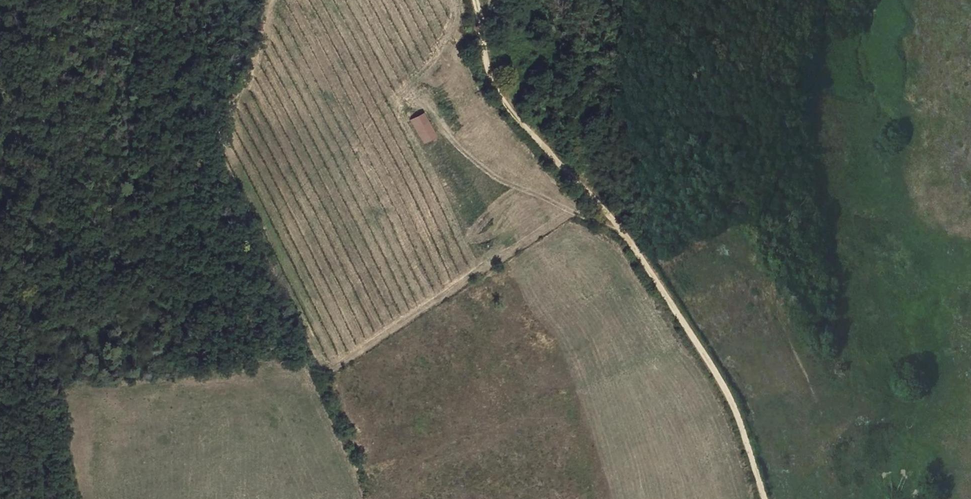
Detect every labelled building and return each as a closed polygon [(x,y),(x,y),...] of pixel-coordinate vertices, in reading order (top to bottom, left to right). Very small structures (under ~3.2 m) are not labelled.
[(407,94),(412,106),(425,101),(419,88),(407,94)] [(431,113),(425,101),(412,106),(419,120),(431,113)]
